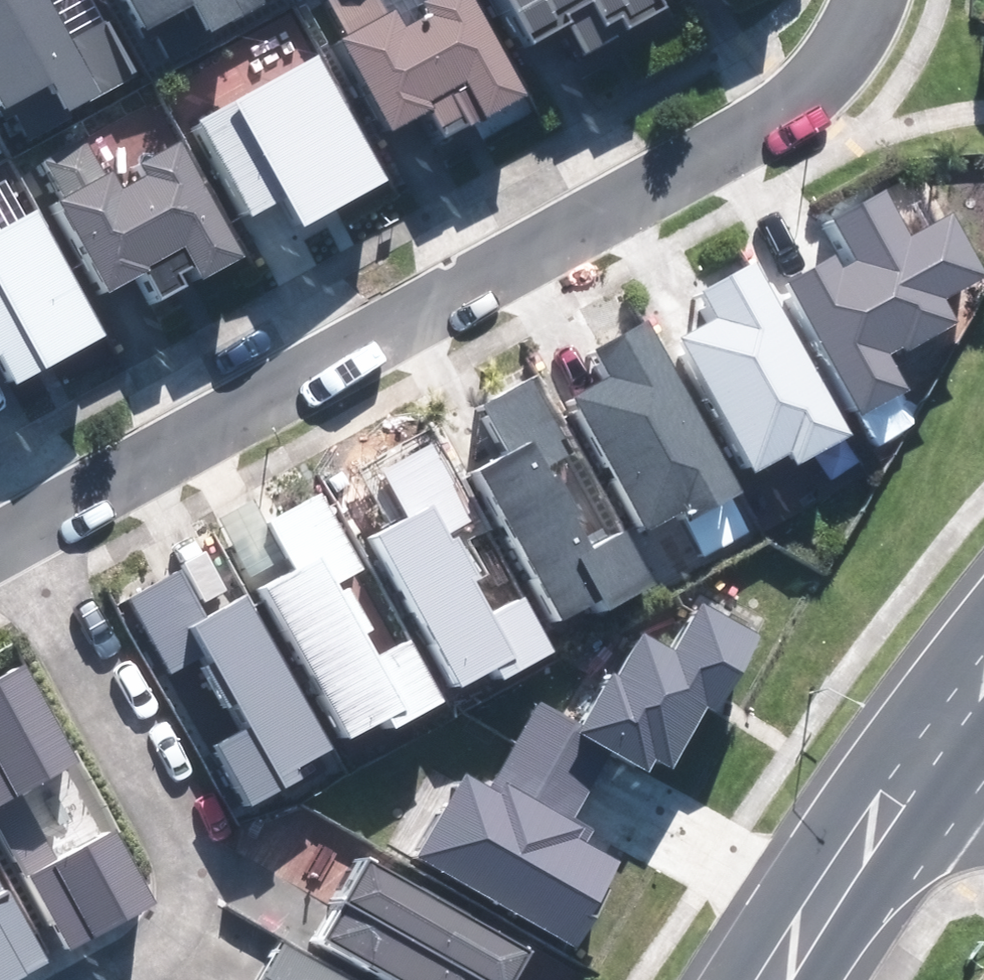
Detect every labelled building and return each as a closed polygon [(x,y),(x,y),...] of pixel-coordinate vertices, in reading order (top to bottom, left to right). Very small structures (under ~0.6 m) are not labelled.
[(136,74),(107,20),(76,37),(55,0),(0,0),(0,100),(5,110),(54,84),(69,111),(136,74)] [(271,0),(129,0),(146,29),(190,3),(209,35),(271,0)] [(392,133),(431,111),(446,138),(485,116),(532,89),(482,0),(427,0),(424,2),(430,13),(407,25),(396,6),(339,38),(392,133)] [(535,43),(574,21),(591,52),(670,7),(666,0),(511,0),(535,43)] [(287,198),(305,229),(390,181),(317,53),(196,122),(252,218),(287,198)] [(59,201),(109,292),(147,272),(163,301),(190,287),(182,271),(197,263),(206,279),(246,257),(181,139),(141,161),(149,174),(123,188),(114,172),(107,176),(85,136),(43,159),(65,198),(59,201)] [(864,416),(909,390),(889,354),(956,316),(945,296),(983,274),(983,266),(953,212),(912,235),(887,191),(835,219),(858,260),(844,268),(836,253),(787,280),(864,416)] [(19,384),(110,333),(39,209),(0,231),(0,353),(1,353),(19,384)] [(796,455),(801,464),(852,436),(755,260),(705,287),(722,317),(684,338),(759,475),(796,455)] [(682,512),(709,559),(753,535),(733,499),(746,492),(649,318),(594,348),(608,374),(574,393),(650,530),(682,512)] [(609,609),(656,583),(628,532),(615,539),(560,440),(568,435),(534,375),(481,405),(510,457),(478,475),(561,623),(604,599),(609,609)] [(508,677),(555,651),(526,600),(513,607),(458,508),(466,503),(432,443),(379,472),(409,525),(376,543),(459,691),(502,667),(508,677)] [(397,725),(445,699),(416,648),(403,655),(348,556),(356,551),(322,491),(269,520),(298,573),(266,591),(349,739),(392,715),(397,725)] [(216,742),(252,808),(300,782),(294,771),(336,748),(250,592),(206,616),(180,569),(131,596),(173,672),(204,655),(243,727),(216,742)] [(611,750),(650,772),(657,760),(673,769),(708,706),(717,711),(760,634),(702,602),(676,651),(643,633),(620,676),(613,672),(584,726),(580,733),(611,750)] [(68,955),(157,909),(118,833),(60,862),(25,795),(85,764),(33,665),(0,683),(0,824),(68,955)] [(574,817),(611,750),(580,733),(584,726),(541,703),(494,788),(464,772),(416,861),(574,947),(622,860),(588,842),(596,828),(574,817)] [(390,979),(519,979),(535,952),(361,852),(313,935),(390,979)] [(56,961),(0,860),(0,979),(22,979),(56,961)] [(283,941),(261,979),(353,979),(283,941)]
